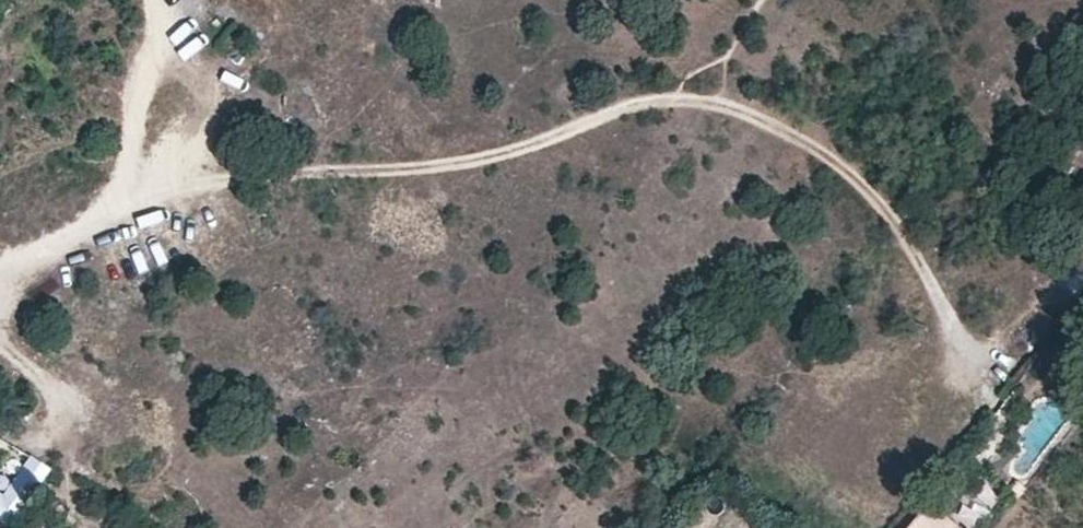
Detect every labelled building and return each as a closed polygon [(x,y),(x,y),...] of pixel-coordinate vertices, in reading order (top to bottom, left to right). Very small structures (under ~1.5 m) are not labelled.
[(45,467),(12,448),(0,469),(0,520),(10,527),(45,467)] [(916,519),(908,527),(927,527),(916,519)]
